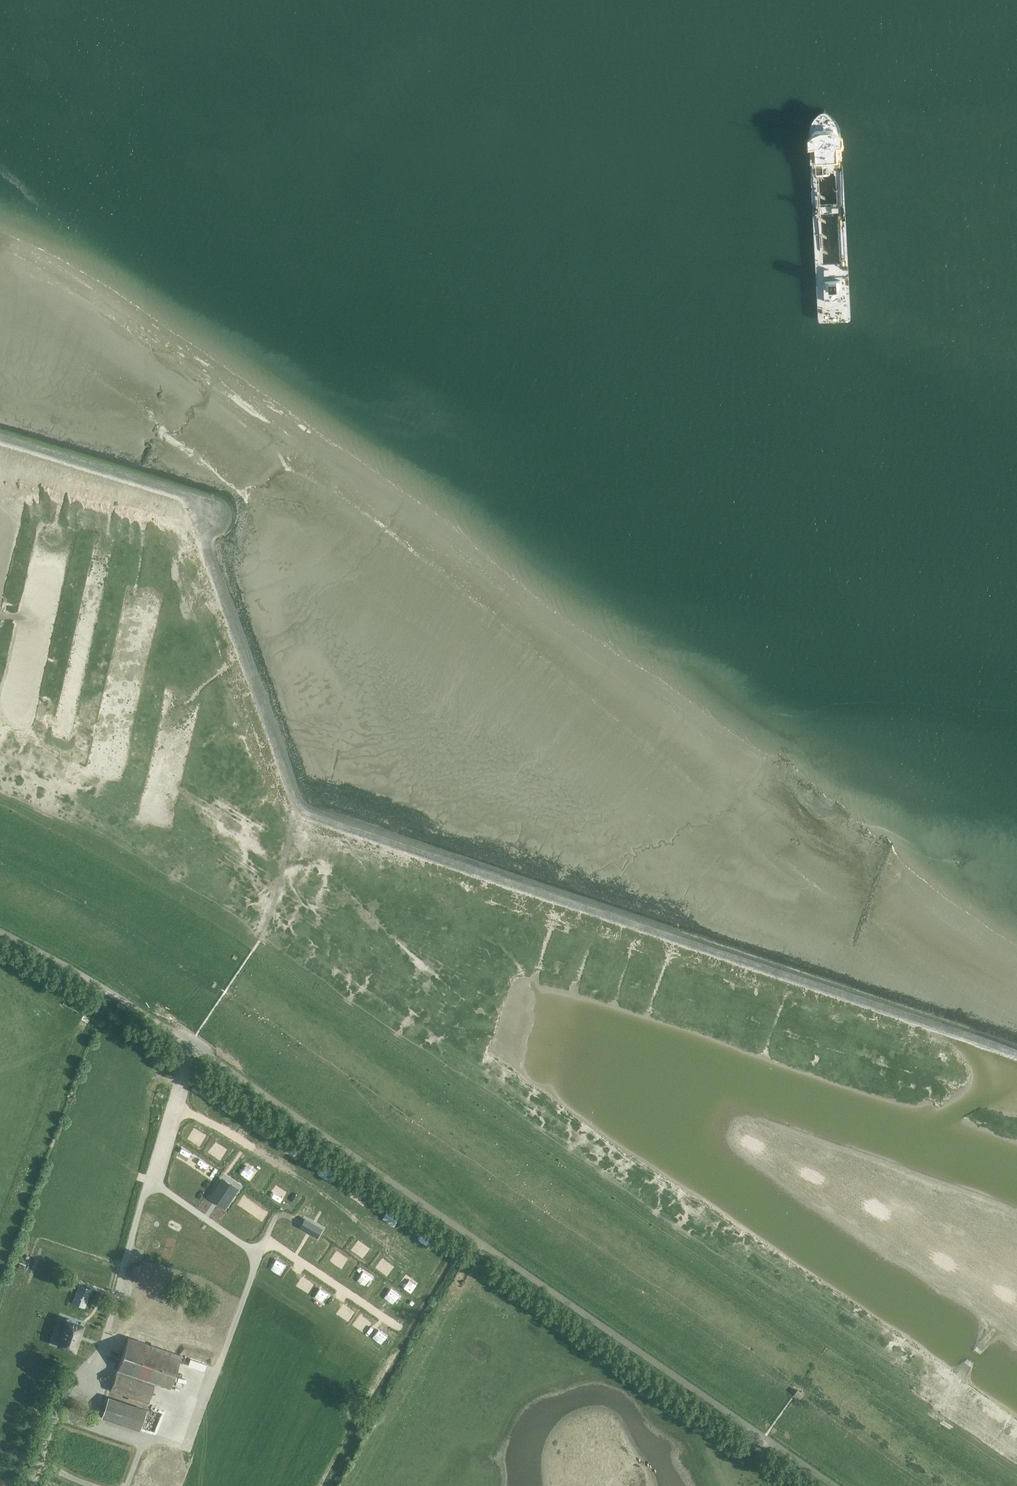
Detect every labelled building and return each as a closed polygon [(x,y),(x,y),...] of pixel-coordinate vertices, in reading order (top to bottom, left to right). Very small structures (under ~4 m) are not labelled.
[(223,1180),(212,1197),(224,1205),(235,1188),(223,1180)] [(308,1222),(304,1229),(317,1236),(321,1229),(308,1222)] [(129,1263),(126,1273),(136,1276),(139,1266),(129,1263)] [(80,1285),(73,1303),(85,1307),(91,1289),(80,1285)] [(66,1320),(58,1347),(74,1352),(83,1325),(66,1320)] [(129,1337),(118,1370),(156,1383),(170,1388),(182,1355),(129,1337)] [(149,1403),(156,1383),(118,1370),(111,1390),(149,1403)] [(140,1430),(147,1410),(109,1397),(102,1417),(140,1430)]
